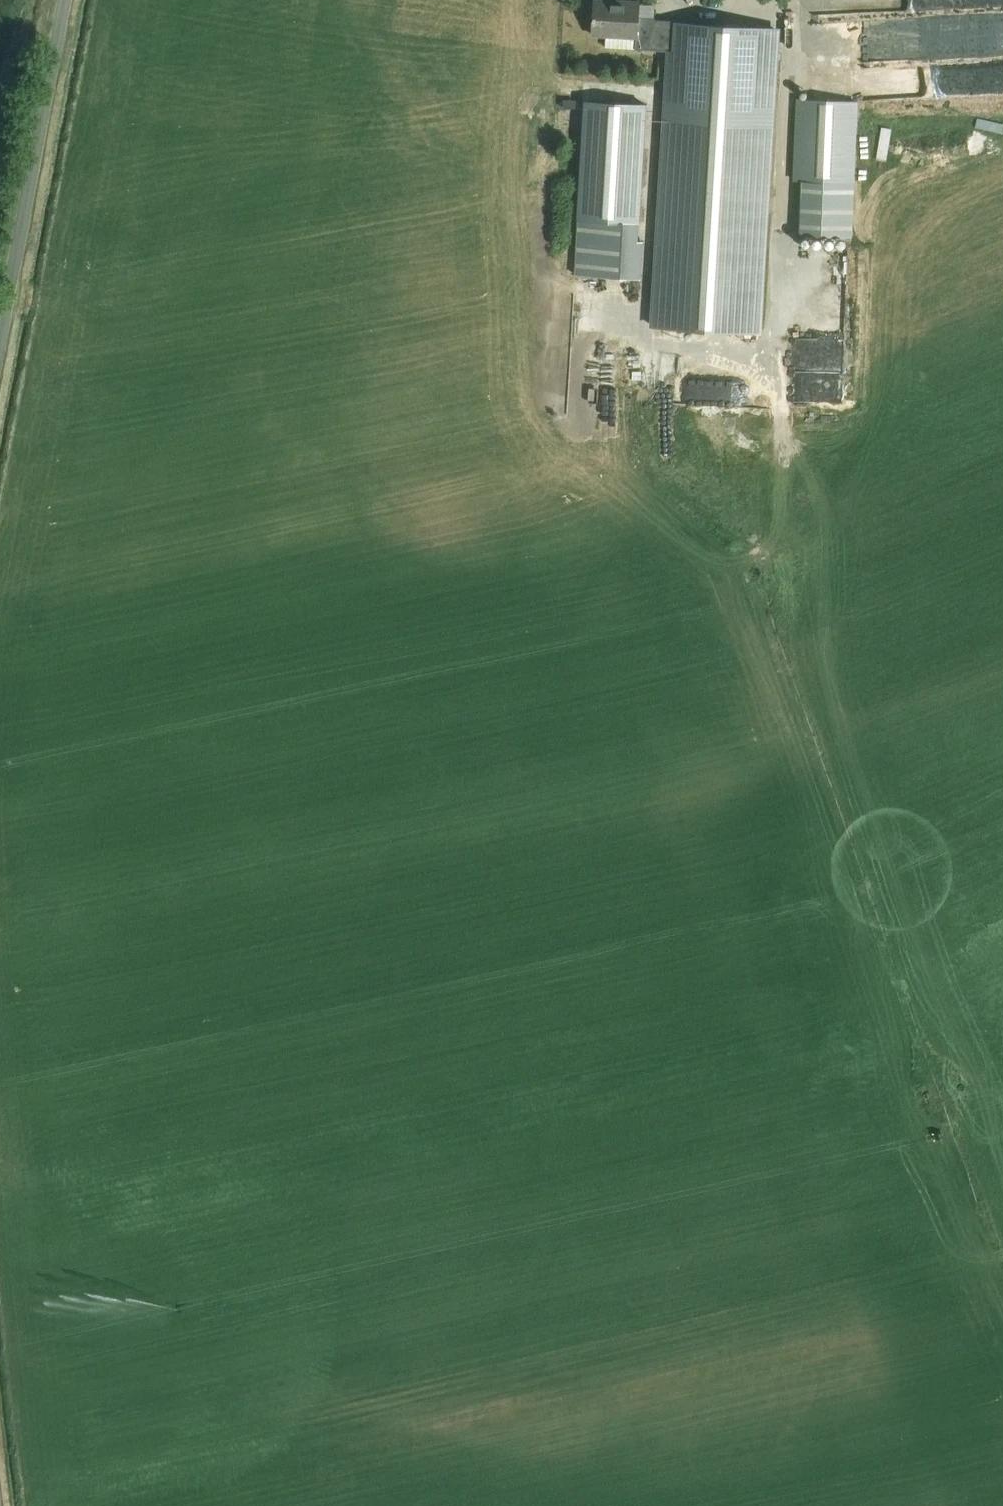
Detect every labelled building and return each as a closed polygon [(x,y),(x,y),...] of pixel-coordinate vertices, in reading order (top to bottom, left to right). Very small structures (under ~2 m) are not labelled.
[(634,49),(668,51),(660,182),(656,181),(647,326),(655,327),(755,333),(761,333),(770,189),(764,189),(774,29),(680,24),(680,20),(654,19),(638,18),(639,4),(639,2),(608,0),(593,0),(591,34),(606,35),(635,37),(634,49)] [(817,10),(840,7),(839,0),(816,0),(817,10)] [(852,185),(856,103),(797,100),(793,182),(802,182),(799,235),(841,237),(843,184),(852,185)] [(575,272),(635,276),(641,276),(643,240),(637,240),(645,105),(584,102),(575,272)] [(848,281),(826,280),(823,337),(798,336),(795,398),(843,400),(848,281)]
